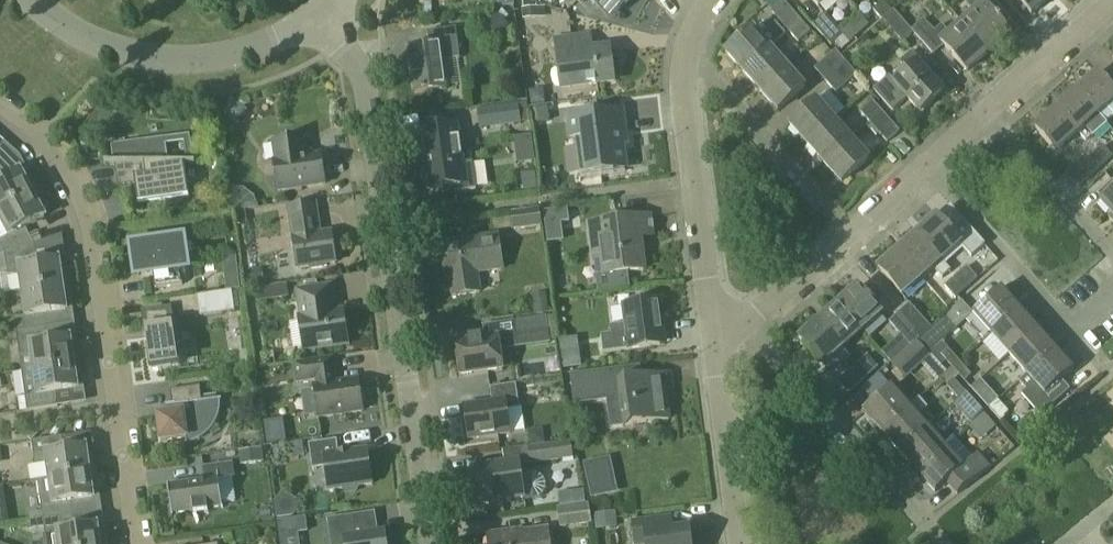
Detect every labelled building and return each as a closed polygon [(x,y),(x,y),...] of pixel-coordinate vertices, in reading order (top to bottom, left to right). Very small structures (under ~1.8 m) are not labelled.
[(500,8),(515,7),(514,0),(497,0),(500,8)] [(601,6),(608,0),(618,12),(632,0),(596,0),(601,6)] [(819,9),(828,0),(811,0),(819,9)] [(962,24),(988,53),(1009,34),(984,5),(983,6),(978,0),(971,0),(966,4),(974,14),(962,24)] [(1032,13),(1046,0),(1020,0),(1032,13)] [(871,10),(880,21),(891,12),(890,11),(881,1),(871,10)] [(770,13),(788,34),(789,33),(790,34),(802,23),(783,2),(770,13)] [(536,7),(522,3),(523,11),(524,21),(547,19),(546,8),(536,9),(536,7)] [(893,11),(891,12),(880,21),(881,21),(882,21),(902,44),(913,34),(893,11)] [(497,16),(487,26),(499,39),(510,28),(497,16)] [(825,16),(813,27),(832,47),(844,36),(825,16)] [(934,57),(944,48),(966,73),(988,53),(962,24),(949,36),(941,27),(935,32),(925,21),(912,32),(934,57)] [(789,33),(788,34),(798,45),(811,34),(802,23),(790,34),(789,33)] [(725,52),(744,73),(770,50),(786,36),(776,25),(760,39),(751,29),(725,52)] [(427,31),(428,46),(408,48),(414,93),(446,89),(442,63),(460,61),(456,27),(427,31)] [(558,57),(565,56),(569,88),(614,82),(610,49),(588,52),(586,38),(556,41),(558,57)] [(770,50),(744,73),(760,92),(787,68),(770,50)] [(851,50),(842,58),(850,67),(855,62),(855,55),(851,50)] [(895,83),(890,78),(875,91),(893,111),(906,99),(919,113),(943,92),(917,64),(921,61),(912,51),(898,64),(907,73),(895,83)] [(814,70),(825,82),(845,64),(835,52),(814,70)] [(845,64),(825,82),(836,94),(856,76),(845,64)] [(787,68),(760,92),(778,111),(804,88),(787,68)] [(1112,103),(1112,93),(1111,91),(1097,76),(1077,94),(1098,117),(1112,103)] [(541,91),(529,92),(530,105),(543,104),(541,91)] [(1077,94),(1057,112),(1077,135),(1086,127),(1094,136),(1105,126),(1098,117),(1077,94)] [(789,124),(807,144),(834,121),(815,100),(789,124)] [(860,112),(869,123),(870,122),(868,122),(881,111),(872,101),(860,112)] [(518,105),(479,110),(482,128),(521,123),(518,105)] [(547,111),(532,113),(535,128),(549,126),(547,111)] [(870,122),(869,123),(886,142),(899,131),(881,111),(868,122),(870,122)] [(623,112),(570,119),(573,139),(576,138),(582,138),(587,174),(626,168),(622,132),(625,132),(623,112)] [(1077,135),(1057,112),(1036,130),(1057,153),(1077,135)] [(834,121),(807,144),(824,163),(851,139),(834,121)] [(456,125),(419,130),(427,189),(455,185),(456,192),(477,190),(476,182),(474,163),(462,165),(456,125)] [(514,135),(515,162),(534,161),(533,135),(514,135)] [(278,191),(325,185),(321,155),(314,156),(314,154),(312,152),(309,150),(306,149),(304,149),(303,139),(297,140),(294,136),(282,137),(280,142),(274,143),(276,162),(274,162),(278,191)] [(115,165),(118,187),(136,184),(139,205),(190,198),(184,162),(169,164),(166,139),(140,142),(141,148),(113,152),(115,164),(105,164),(105,165),(115,165)] [(851,139),(824,163),(842,183),(868,159),(851,139)] [(568,173),(576,173),(577,140),(568,140),(568,173)] [(1103,149),(1096,155),(1104,165),(1112,158),(1103,149)] [(1104,165),(1096,155),(1089,161),(1087,159),(1069,175),(1079,188),(1104,165)] [(536,171),(521,172),(524,190),(538,188),(536,171)] [(38,193),(29,175),(24,178),(21,172),(2,182),(0,179),(0,213),(38,193)] [(1112,217),(1112,184),(1100,196),(1103,199),(1100,202),(1112,217)] [(245,188),(230,188),(234,212),(260,208),(256,197),(245,188)] [(0,213),(0,217),(10,236),(0,241),(0,256),(5,255),(35,245),(26,228),(45,218),(42,213),(47,210),(38,193),(0,213)] [(298,269),(336,263),(332,233),(320,235),(316,204),(289,208),(298,269)] [(570,222),(569,209),(545,212),(548,243),(563,241),(561,223),(570,222)] [(247,217),(245,210),(234,212),(235,224),(243,223),(247,217)] [(542,211),(513,214),(515,231),(544,227),(542,211)] [(639,236),(650,235),(648,216),(616,220),(616,222),(598,224),(605,275),(596,276),(598,293),(631,289),(629,272),(643,270),(639,236)] [(936,217),(917,234),(941,262),(959,245),(970,258),(984,246),(963,222),(950,233),(936,217)] [(917,234),(897,252),(922,279),(941,262),(917,234)] [(445,276),(449,276),(451,297),(481,294),(479,272),(501,269),(498,238),(442,245),(445,276)] [(181,269),(187,268),(183,240),(134,247),(138,275),(153,273),(156,289),(183,285),(181,269)] [(35,245),(5,255),(8,276),(22,277),(24,292),(68,285),(65,266),(60,267),(59,261),(38,264),(35,245)] [(922,279),(897,252),(877,270),(901,297),(922,279)] [(968,267),(955,278),(954,279),(963,290),(978,278),(968,267)] [(264,270),(247,273),(250,289),(266,287),(264,270)] [(241,277),(227,279),(229,291),(242,289),(241,277)] [(954,279),(955,278),(944,288),(954,299),(963,290),(954,279)] [(288,284),(272,286),(274,298),(289,296),(288,284)] [(15,319),(17,333),(47,328),(45,315),(67,312),(66,306),(71,305),(68,285),(24,292),(28,317),(15,319)] [(305,351),(348,345),(343,312),(335,313),(331,287),(299,292),(302,318),(300,318),(305,351)] [(857,288),(837,305),(861,332),(880,314),(857,288)] [(973,314),(991,334),(1019,309),(1001,289),(973,314)] [(233,291),(198,296),(201,314),(201,316),(236,311),(233,291)] [(546,294),(531,297),(535,316),(550,314),(546,294)] [(624,306),(626,325),(610,327),(611,336),(600,338),(602,354),(660,346),(658,334),(664,333),(660,302),(624,306)] [(920,341),(930,353),(973,315),(962,303),(920,341)] [(837,305),(819,321),(842,348),(861,332),(837,305)] [(910,305),(900,314),(921,337),(931,328),(910,305)] [(1019,309),(991,334),(1009,355),(1037,330),(1019,309)] [(178,311),(172,312),(144,316),(152,371),(180,367),(177,345),(183,344),(179,317),(178,311)] [(921,337),(900,314),(891,323),(912,346),(917,341),(921,337)] [(515,322),(517,335),(549,330),(547,318),(515,322)] [(842,348),(819,321),(798,340),(822,366),(842,348)] [(487,339),(455,344),(460,376),(504,370),(499,338),(517,335),(515,322),(485,327),(487,339)] [(47,328),(17,333),(20,357),(33,355),(35,370),(80,364),(77,344),(71,345),(70,339),(49,342),(47,328)] [(1037,330),(1009,355),(1028,375),(1056,350),(1037,330)] [(917,343),(893,365),(906,380),(930,357),(917,343)] [(1029,376),(1025,380),(1020,383),(1028,392),(1024,396),(1042,417),(1070,392),(1061,382),(1074,370),(1056,350),(1028,375),(1029,376)] [(949,351),(943,356),(953,368),(959,362),(949,351)] [(578,352),(561,355),(562,369),(580,367),(578,352)] [(867,356),(857,365),(858,364),(870,378),(879,369),(867,356)] [(319,418),(363,412),(359,381),(337,384),(333,359),(294,364),(297,383),(314,381),(319,418)] [(959,362),(953,368),(965,381),(972,376),(959,362)] [(35,370),(23,372),(26,397),(28,411),(59,407),(57,393),(78,390),(77,384),(82,383),(80,364),(53,368),(35,370)] [(857,365),(837,383),(849,396),(870,378),(858,364),(857,365)] [(641,367),(575,375),(578,401),(620,396),(624,425),(668,420),(664,391),(671,390),(669,376),(642,379),(641,367)] [(949,387),(959,399),(965,393),(955,381),(949,387)] [(491,388),(492,403),(465,407),(469,439),(511,433),(507,410),(520,408),(517,384),(491,388)] [(864,411),(882,431),(910,406),(892,386),(864,411)] [(203,402),(200,387),(170,391),(174,414),(158,416),(162,442),(186,438),(187,444),(192,443),(195,442),(198,441),(203,438),(207,435),(209,433),(211,431),(213,428),(215,426),(217,422),(218,420),(219,417),(220,414),(221,409),(221,407),(221,405),(221,402),(221,399),(203,402)] [(986,387),(978,394),(987,405),(995,397),(986,387)] [(967,394),(955,405),(972,424),(984,413),(967,394)] [(28,411),(26,396),(19,397),(21,412),(28,411)] [(910,406),(882,431),(900,451),(928,426),(910,406)] [(972,424),(969,427),(982,442),(997,428),(984,413),(972,424)] [(282,417),(264,422),(269,440),(286,436),(282,417)] [(928,426),(900,451),(919,472),(947,447),(928,426)] [(542,430),(527,432),(530,447),(545,445),(542,430)] [(65,451),(63,438),(32,442),(36,466),(49,464),(51,479),(69,477),(95,473),(92,453),(87,454),(86,448),(65,451)] [(946,484),(957,496),(986,472),(991,468),(979,454),(974,458),(956,438),(947,447),(919,472),(937,492),(946,484)] [(329,491),(373,485),(368,450),(339,454),(337,441),(309,445),(313,470),(326,468),(329,491)] [(303,442),(286,445),(288,458),(305,455),(303,442)] [(572,442),(528,447),(531,465),(574,459),(572,442)] [(262,448),(240,451),(242,465),(264,462),(262,448)] [(608,457),(587,462),(594,496),(616,491),(608,457)] [(520,463),(474,469),(479,503),(525,497),(525,502),(535,500),(540,499),(544,495),(546,491),(546,485),(545,480),(541,477),(537,474),(531,474),(522,476),(520,463)] [(220,480),(236,478),(234,464),(204,468),(206,481),(168,486),(172,514),(194,511),(194,514),(209,512),(208,509),(223,507),(220,480)] [(44,520),(57,519),(74,516),(72,502),(94,499),(93,493),(98,492),(95,473),(69,477),(51,479),(38,481),(43,514),(29,515),(30,522),(44,520)] [(592,524),(589,503),(558,508),(561,528),(592,524)] [(0,510),(0,522),(11,521),(9,508),(0,510)] [(614,512),(594,515),(597,530),(616,528),(614,512)] [(30,522),(30,523),(28,523),(29,532),(45,530),(46,534),(48,534),(49,543),(106,543),(104,532),(98,533),(98,526),(76,530),(74,516),(57,519),(44,520),(30,522)] [(328,521),(331,543),(387,543),(385,532),(379,533),(359,536),(356,516),(328,521)] [(306,518),(278,522),(280,536),(299,534),(308,532),(306,518)] [(632,522),(635,543),(643,543),(646,543),(692,543),(690,528),(663,531),(661,518),(632,522)] [(547,529),(513,534),(512,532),(487,536),(488,543),(550,543),(547,529)]
